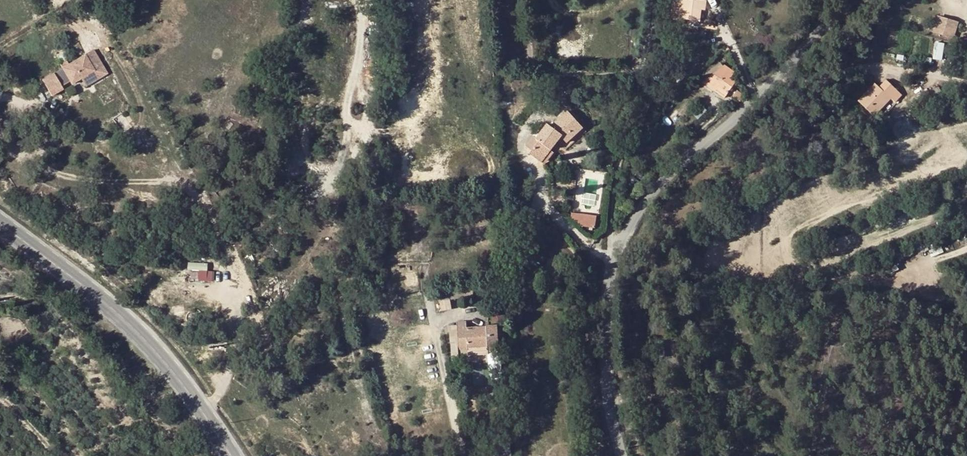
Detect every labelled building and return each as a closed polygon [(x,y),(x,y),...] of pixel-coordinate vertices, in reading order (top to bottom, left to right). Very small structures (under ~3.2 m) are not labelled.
[(672,4),(671,16),(693,18),(694,7),(672,4)] [(950,37),(954,22),(935,17),(931,32),(950,37)] [(59,65),(70,83),(92,69),(83,53),(67,62),(66,60),(59,65)] [(717,85),(727,91),(734,79),(729,74),(732,71),(724,65),(703,81),(714,89),(717,85)] [(39,79),(49,95),(61,88),(51,72),(39,79)] [(882,91),(889,84),(885,80),(878,87),(882,91)] [(873,82),(861,95),(856,101),(873,116),(886,103),(890,99),(893,102),(900,94),(889,84),(882,91),(878,87),(873,82)] [(717,85),(714,89),(724,96),(727,91),(717,85)] [(736,89),(732,96),(738,100),(743,93),(736,89)] [(540,161),(550,149),(557,140),(561,135),(563,137),(568,140),(582,127),(566,110),(548,125),(545,123),(535,137),(532,135),(524,145),(531,150),(528,152),(540,161)] [(550,149),(540,161),(543,164),(553,151),(550,149)] [(596,226),(597,215),(572,212),(571,223),(596,226)] [(889,272),(897,269),(893,263),(888,257),(881,260),(889,272)] [(207,279),(207,262),(189,262),(189,270),(198,270),(198,279),(207,279)] [(456,286),(443,287),(437,288),(439,295),(457,295),(456,286)] [(449,301),(441,302),(442,309),(450,308),(449,301)] [(466,321),(455,321),(458,349),(467,348),(467,346),(487,345),(487,347),(497,346),(496,324),(486,324),(486,326),(466,327),(466,321)] [(493,442),(494,450),(500,449),(500,455),(510,455),(509,444),(500,444),(500,441),(493,442)]
